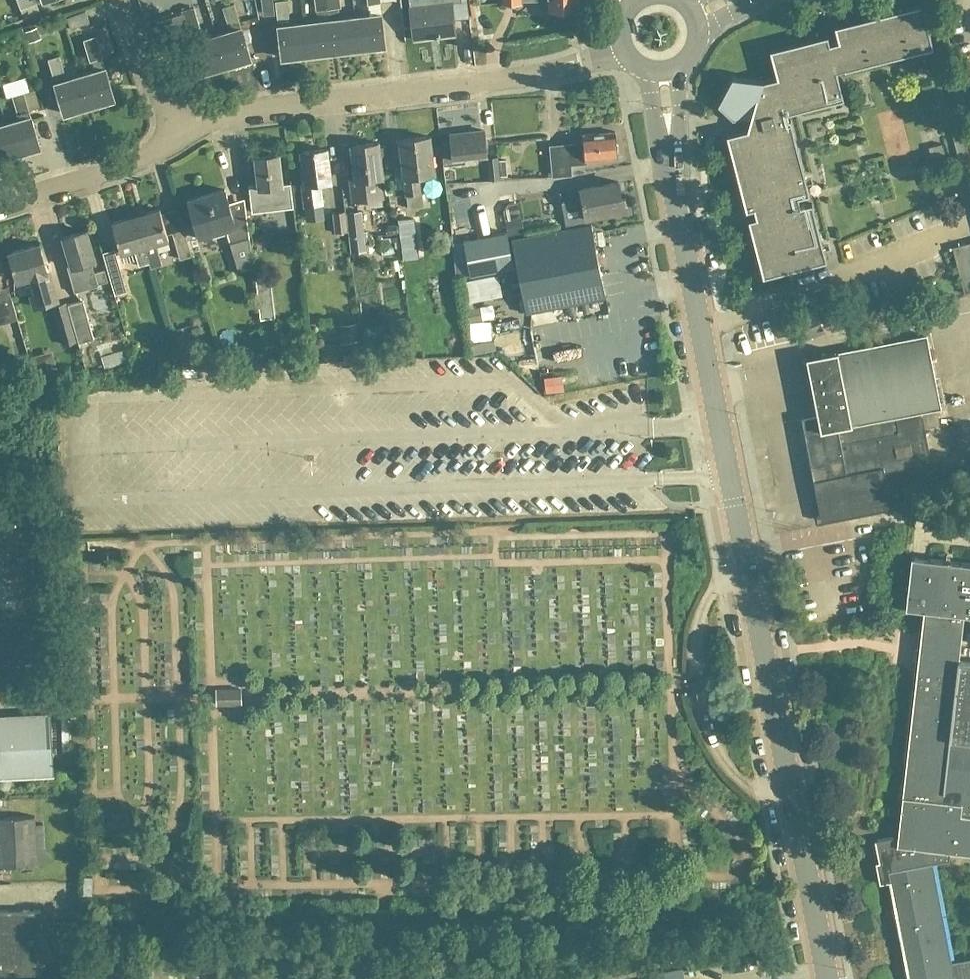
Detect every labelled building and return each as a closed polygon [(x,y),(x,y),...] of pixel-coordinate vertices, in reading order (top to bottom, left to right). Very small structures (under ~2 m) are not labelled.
[(20,10),(43,1),(43,2),(47,0),(16,0),(20,10)] [(316,12),(327,10),(326,0),(315,0),(316,12)] [(327,10),(329,21),(340,20),(338,0),(326,0),(327,10)] [(358,49),(385,46),(381,15),(380,15),(379,4),(379,0),(367,0),(369,17),(355,18),(358,49)] [(409,9),(413,42),(455,37),(453,19),(451,4),(461,3),(461,0),(408,0),(409,9)] [(578,11),(578,0),(502,0),(502,4),(520,4),(520,2),(549,1),(549,12),(578,11)] [(307,56),(303,24),(289,26),(286,1),(275,3),(278,28),(277,28),(281,59),(307,56)] [(216,37),(225,67),(250,59),(241,29),(240,29),(233,5),(221,9),(229,33),(216,37)] [(838,42),(829,45),(827,37),(770,51),(777,79),(786,115),(843,100),(836,74),(933,49),(922,5),(834,28),(838,42)] [(225,67),(216,37),(202,41),(192,9),(181,12),(191,44),(190,44),(199,74),(225,67)] [(70,30),(89,24),(85,12),(66,19),(70,30)] [(329,21),(333,52),(358,49),(355,18),(340,20),(329,21)] [(303,24),(307,56),(333,52),(329,21),(303,24)] [(79,77),(88,107),(113,100),(105,70),(104,70),(95,38),(84,41),(93,73),(79,77)] [(79,77),(66,81),(59,57),(47,60),(63,114),(88,107),(79,77)] [(827,262),(812,205),(800,208),(798,199),(810,196),(790,120),(788,121),(786,115),(777,79),(762,82),(762,81),(730,78),(718,107),(733,122),(750,118),(746,132),(727,137),(746,212),(754,210),(756,219),(748,221),(763,278),(827,262)] [(23,94),(28,113),(40,110),(35,90),(23,94)] [(5,125),(14,155),(39,148),(30,118),(28,113),(23,94),(11,97),(18,122),(5,125)] [(965,190),(969,188),(969,160),(961,124),(949,127),(965,190)] [(5,125),(0,127),(0,159),(14,155),(5,125)] [(486,156),(483,132),(449,136),(450,140),(440,141),(444,184),(464,182),(462,165),(463,164),(463,159),(486,156)] [(616,160),(616,157),(618,154),(617,148),(615,146),(614,134),(582,136),(582,144),(549,147),(552,178),(570,177),(569,166),(585,165),(585,162),(616,160)] [(417,177),(433,175),(429,138),(399,142),(403,179),(405,197),(419,196),(417,177)] [(379,179),(381,179),(377,144),(351,147),(355,181),(350,182),(352,202),(381,199),(379,179)] [(319,185),(330,183),(326,150),(300,153),(303,182),(301,182),(304,207),(322,205),(319,185)] [(251,214),(293,209),(290,185),(281,186),(277,156),(255,159),(258,185),(248,186),(251,214)] [(579,191),(559,195),(562,211),(563,211),(566,226),(585,222),(585,219),(623,212),(617,183),(579,191)] [(252,265),(249,239),(243,200),(229,204),(225,191),(188,202),(199,238),(226,230),(237,269),(252,265)] [(161,265),(155,245),(168,241),(159,210),(135,217),(149,264),(151,269),(161,265)] [(350,254),(364,252),(360,213),(346,214),(350,254)] [(332,215),(335,235),(347,234),(344,214),(332,215)] [(149,264),(135,217),(112,224),(121,255),(135,251),(140,267),(149,264)] [(590,226),(511,241),(526,314),(604,299),(590,226)] [(179,261),(191,257),(183,230),(171,234),(179,261)] [(97,287),(96,285),(106,283),(103,271),(93,274),(90,264),(94,263),(85,232),(63,238),(70,262),(65,264),(72,286),(83,282),(86,290),(97,287)] [(463,242),(470,277),(513,269),(507,234),(463,242)] [(952,249),(964,295),(969,294),(969,244),(952,249)] [(35,308),(53,302),(57,302),(49,273),(47,274),(39,245),(8,254),(16,282),(30,279),(35,297),(32,298),(35,308)] [(114,296),(126,293),(114,251),(102,254),(114,296)] [(16,320),(7,288),(0,291),(0,325),(16,320)] [(269,292),(257,293),(260,321),(272,320),(269,292)] [(82,302),(67,306),(78,344),(93,340),(82,302)] [(76,342),(65,304),(52,308),(62,346),(76,342)] [(969,345),(969,329),(929,331),(930,348),(969,345)] [(806,359),(817,417),(871,407),(884,474),(931,465),(924,429),(939,426),(936,410),(940,409),(926,337),(837,354),(837,353),(806,359)] [(746,343),(751,363),(763,360),(758,340),(746,343)] [(615,373),(633,368),(631,360),(613,364),(615,373)] [(891,509),(884,474),(871,407),(817,417),(801,420),(821,522),(891,509)] [(923,611),(963,615),(969,616),(969,563),(911,557),(905,609),(923,611)] [(2,608),(21,608),(21,589),(3,589),(2,608)] [(963,615),(923,611),(909,735),(949,739),(958,661),(963,615)] [(35,664),(34,623),(0,624),(0,665),(35,664)] [(958,661),(949,739),(909,735),(897,845),(894,845),(892,837),(873,841),(880,874),(887,872),(908,978),(969,978),(969,960),(951,963),(931,864),(948,860),(949,853),(969,855),(969,663),(958,661)] [(240,706),(240,691),(216,691),(216,707),(240,706)] [(53,775),(50,715),(0,718),(0,778),(53,775)] [(44,825),(35,825),(34,818),(0,819),(0,867),(37,866),(36,864),(45,864),(44,825)] [(39,974),(39,911),(0,912),(0,974),(39,974)] [(194,978),(207,978),(208,962),(194,962),(194,978)]
